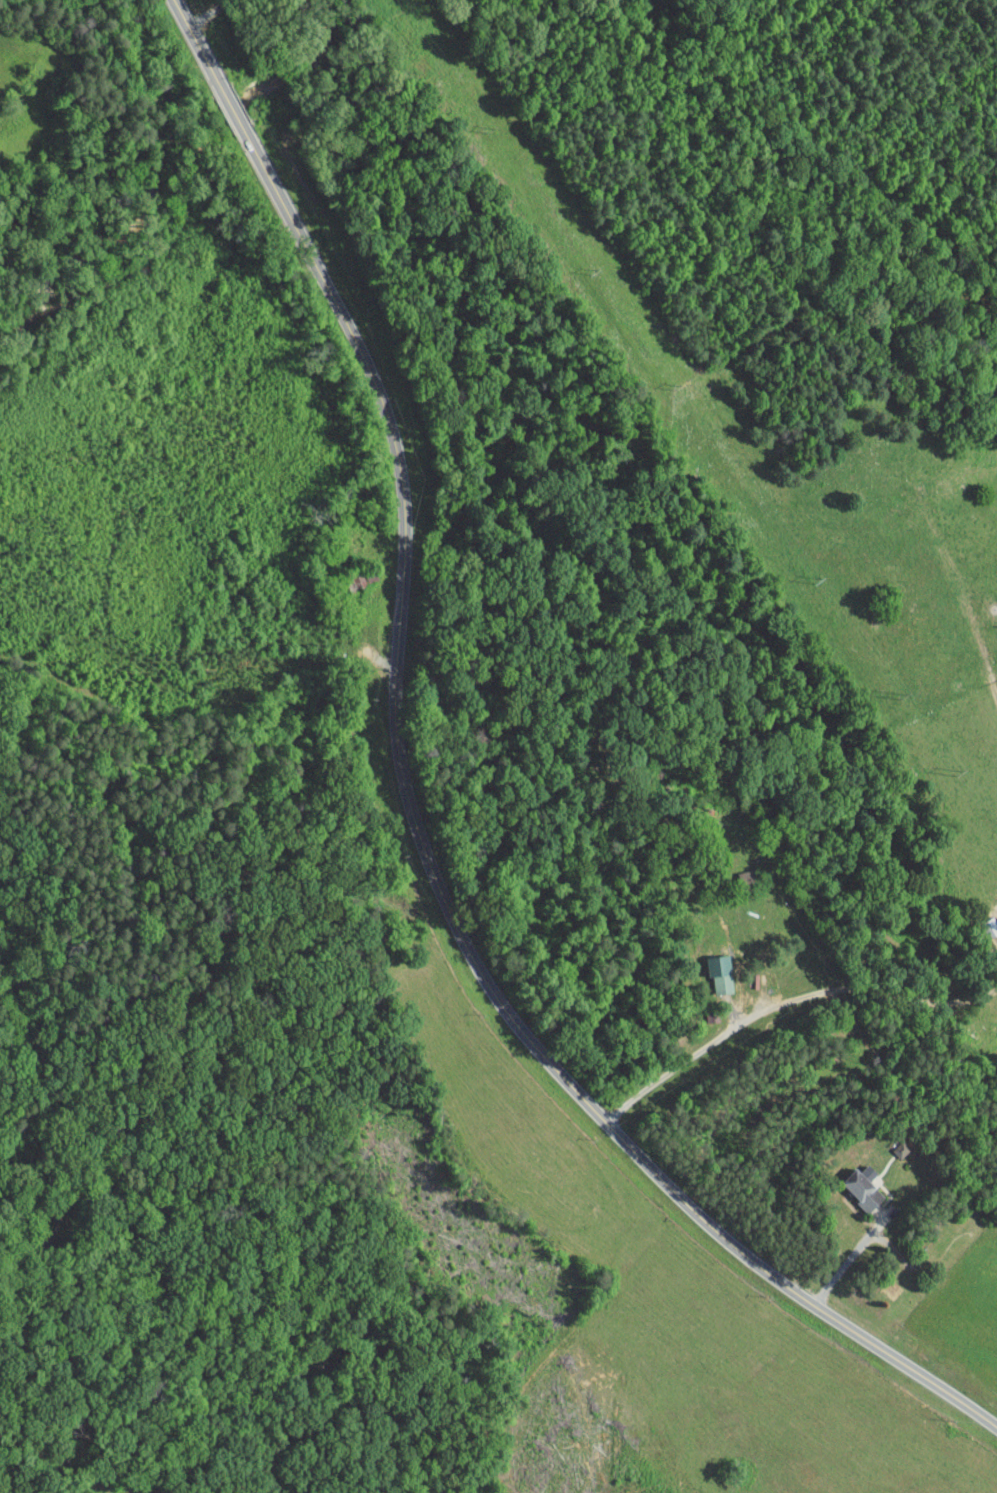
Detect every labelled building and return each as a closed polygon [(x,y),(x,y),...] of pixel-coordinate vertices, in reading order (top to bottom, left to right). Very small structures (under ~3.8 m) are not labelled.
[(704,988),(724,986),(720,949),(700,952),(704,988)] [(860,1206),(876,1191),(848,1162),(832,1178),(860,1206)]
